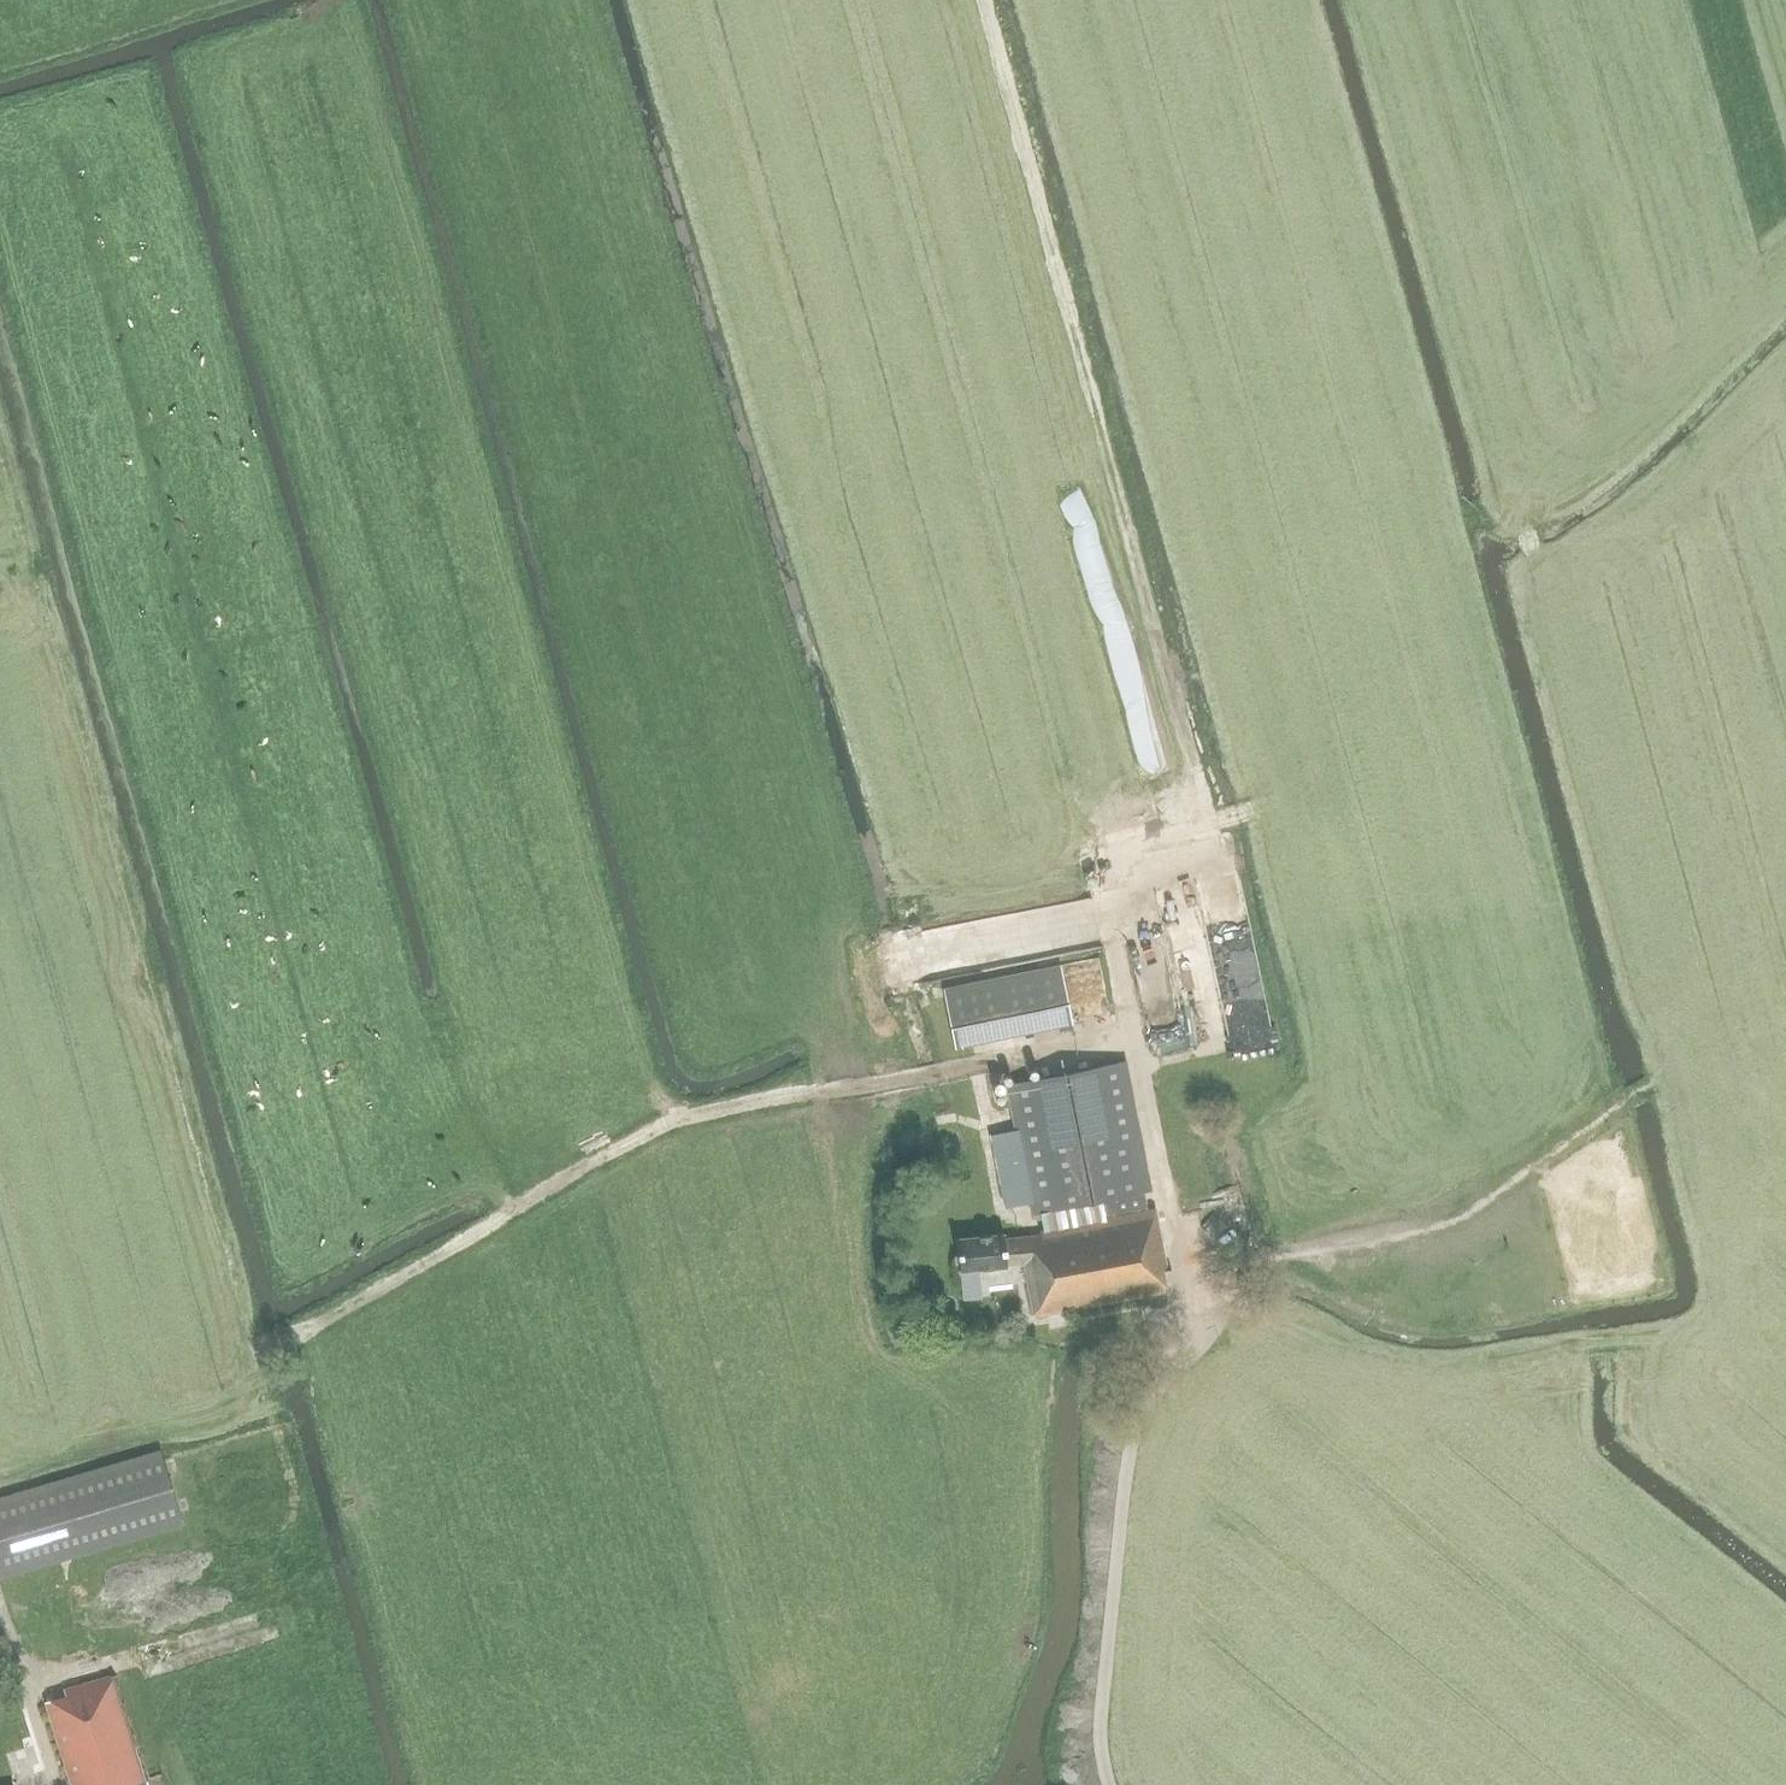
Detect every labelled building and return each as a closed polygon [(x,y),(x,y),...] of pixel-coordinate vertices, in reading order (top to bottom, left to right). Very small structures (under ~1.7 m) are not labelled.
[(1261,1022),(1232,877),(1197,884),(1227,1029),(1261,1022)] [(955,1047),(1071,1023),(1059,963),(943,987),(955,1047)] [(1148,1209),(1144,1191),(1152,1189),(1126,1060),(1005,1084),(1031,1214),(1101,1200),(1105,1217),(1040,1230),(1041,1234),(1004,1238),(1004,1233),(956,1238),(959,1270),(1007,1265),(1007,1264),(1023,1263),(1033,1316),(1167,1291),(1163,1269),(1166,1268),(1155,1207),(1148,1209)] [(1207,1248),(1222,1245),(1216,1219),(1202,1222),(1207,1248)] [(59,1559),(70,1557),(182,1523),(160,1451),(0,1498),(0,1577),(59,1559)] [(55,1578),(66,1619),(88,1612),(76,1571),(55,1578)] [(114,1675),(63,1690),(65,1695),(46,1701),(72,1784),(147,1784),(114,1675)]
